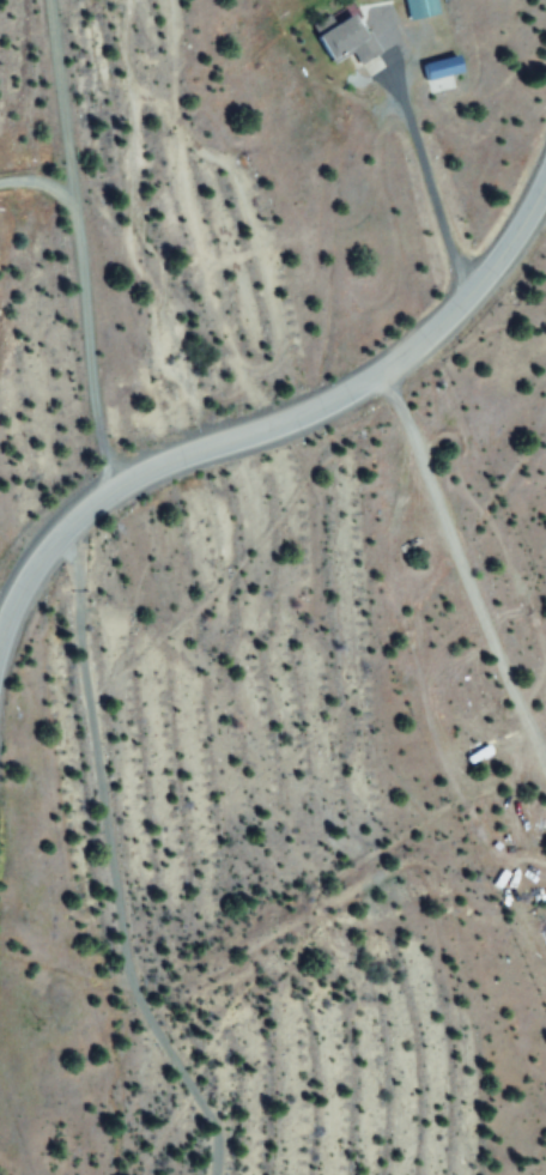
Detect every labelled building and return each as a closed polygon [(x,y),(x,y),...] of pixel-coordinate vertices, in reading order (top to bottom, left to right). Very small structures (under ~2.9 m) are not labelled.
[(433,18),(433,0),(404,0),(404,18),(433,18)] [(376,55),(355,13),(314,33),(329,63),(351,53),(357,65),(376,55)] [(458,73),(455,56),(420,64),(423,80),(458,73)]
